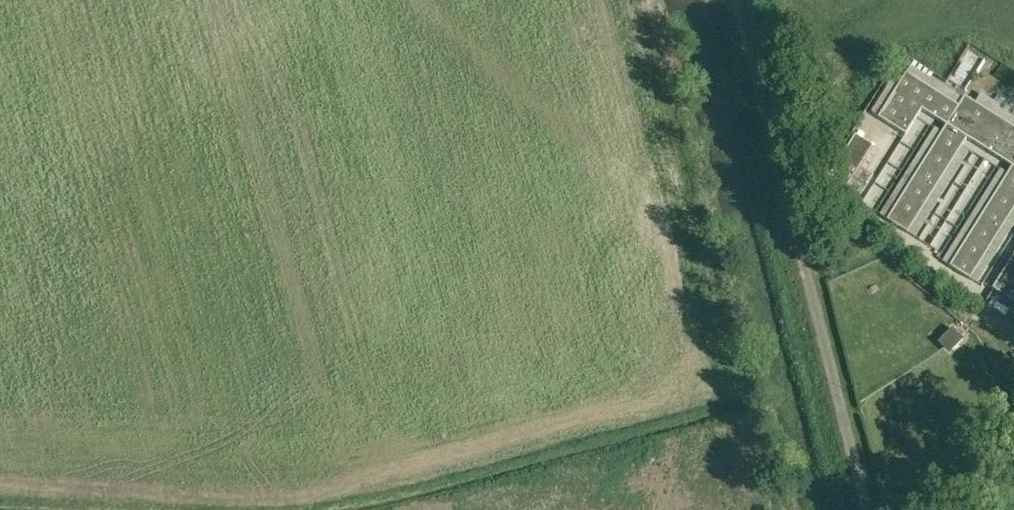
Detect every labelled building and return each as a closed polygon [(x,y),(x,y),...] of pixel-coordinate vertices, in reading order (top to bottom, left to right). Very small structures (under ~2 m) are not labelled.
[(964,96),(958,106),(906,73),(878,118),(905,135),(921,110),(946,125),(886,220),(907,233),(967,138),(1012,166),(949,266),(970,279),(1013,209),(1013,128),(964,96)] [(829,175),(846,186),(872,146),(855,134),(829,175)] [(992,289),(1013,303),(1013,254),(992,289)]
